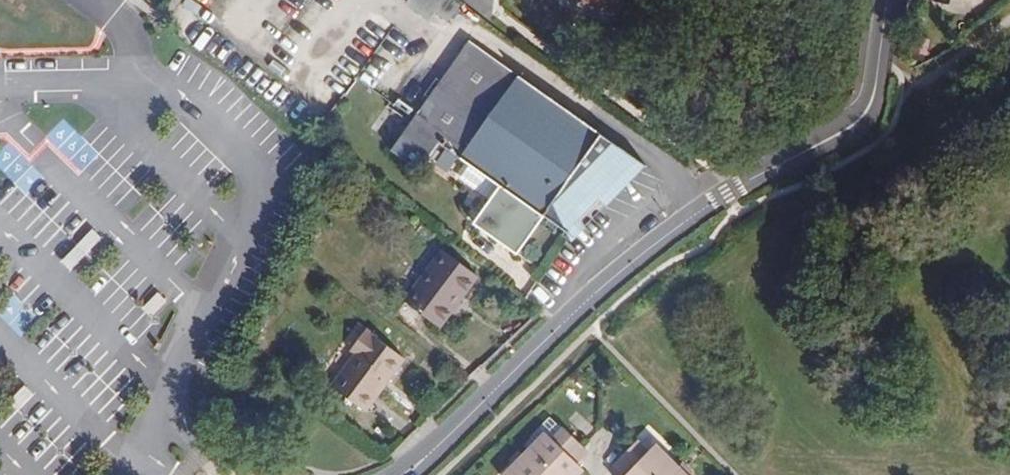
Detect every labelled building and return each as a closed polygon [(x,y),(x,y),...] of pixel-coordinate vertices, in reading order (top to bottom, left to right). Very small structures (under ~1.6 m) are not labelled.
[(573,4),(582,7),(585,2),(616,14),(621,0),(575,0),(573,4)] [(651,159),(471,38),(390,148),(416,167),(423,157),(428,160),(440,143),(499,185),(474,217),(520,247),(545,217),(574,239),(651,159)] [(604,72),(619,82),(625,72),(611,62),(604,72)] [(443,250),(405,301),(440,327),(478,276),(443,250)] [(366,412),(405,359),(365,330),(351,350),(356,353),(332,387),(366,412)] [(534,437),(520,452),(523,455),(517,461),(513,459),(509,463),(497,474),(578,474),(584,469),(576,461),(589,449),(585,442),(563,423),(544,445),(534,437)] [(676,466),(679,463),(665,448),(658,456),(647,447),(636,438),(613,464),(625,474),(624,474),(686,474),(676,466)] [(658,456),(665,448),(654,439),(647,447),(658,456)] [(520,452),(515,447),(505,459),(509,463),(513,459),(517,461),(523,455),(520,452)] [(686,474),(693,467),(683,458),(679,463),(676,466),(686,474)]
